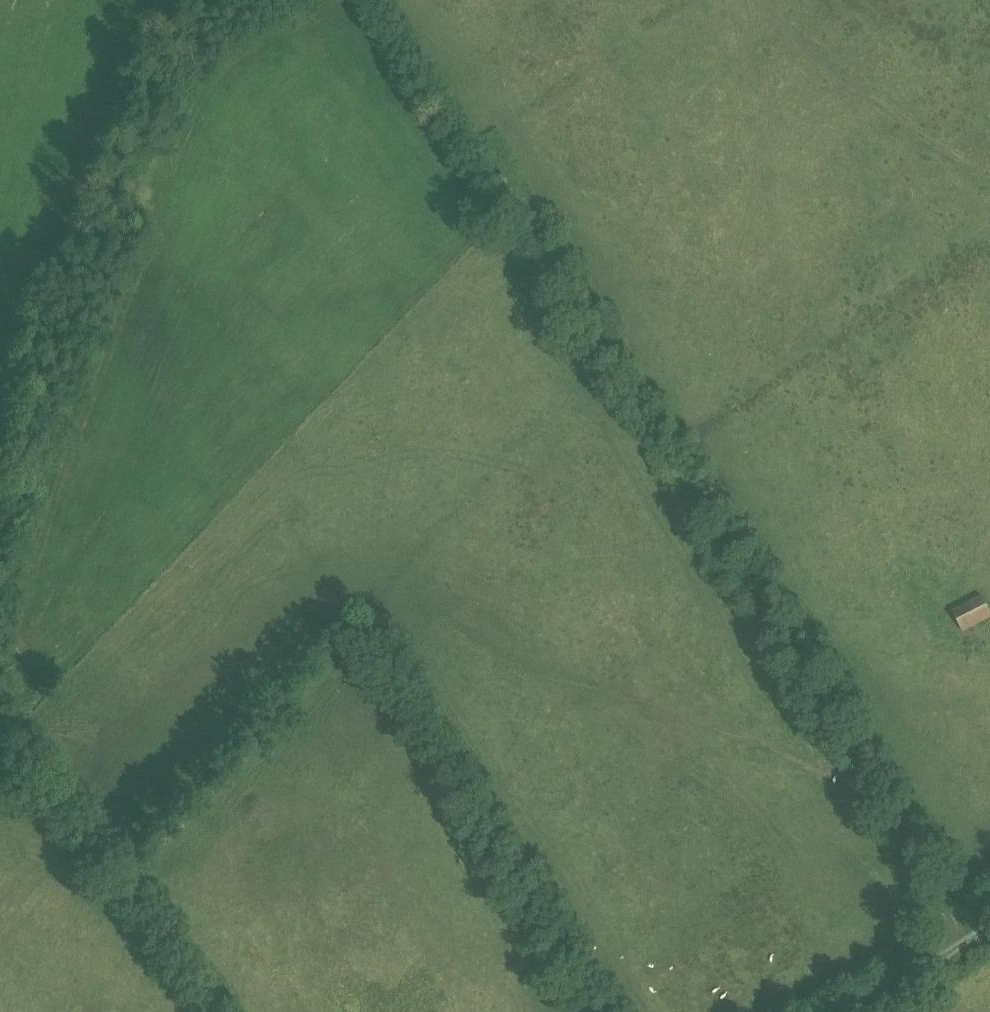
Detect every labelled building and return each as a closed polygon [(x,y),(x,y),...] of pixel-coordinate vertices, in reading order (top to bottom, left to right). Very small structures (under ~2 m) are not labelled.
[(982,594),(952,607),(962,628),(989,615),(989,613),(982,594)]
